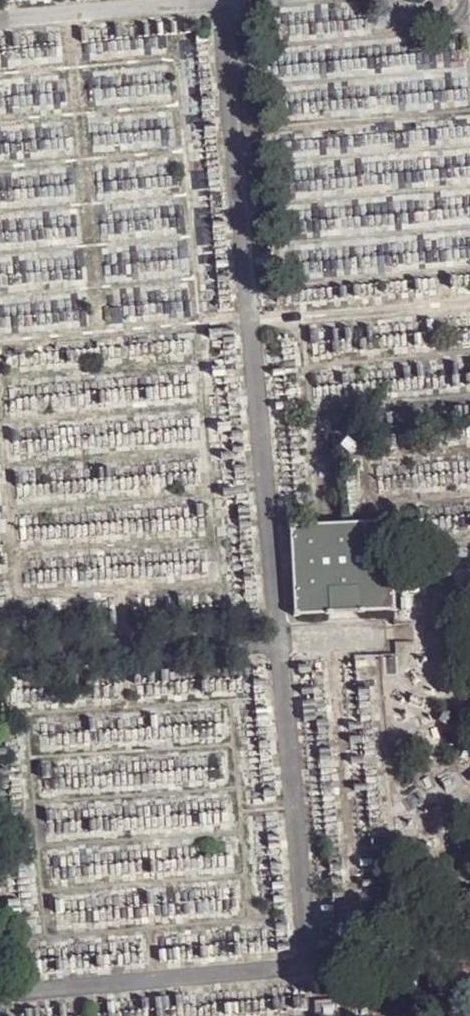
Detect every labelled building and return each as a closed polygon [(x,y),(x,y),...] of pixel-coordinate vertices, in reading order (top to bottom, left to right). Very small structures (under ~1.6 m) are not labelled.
[(291,524),(297,612),(399,606),(391,514),(291,524)]
